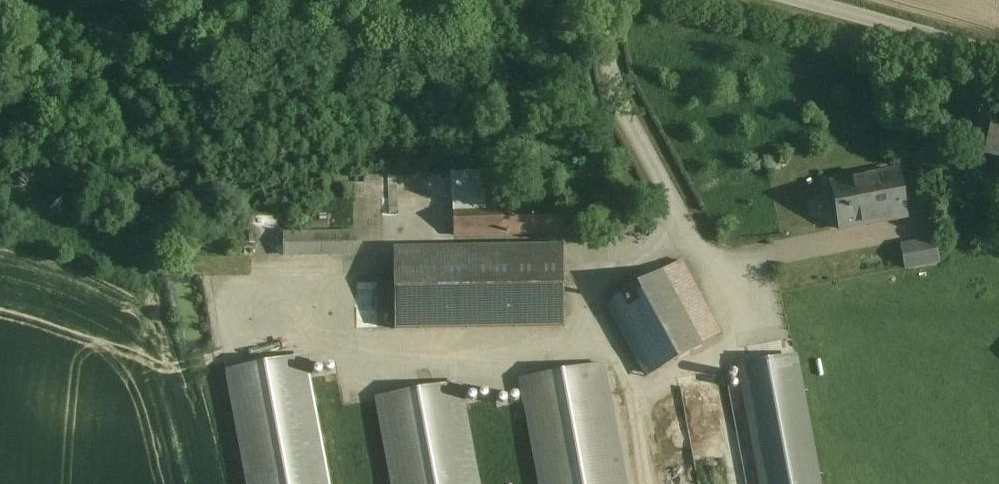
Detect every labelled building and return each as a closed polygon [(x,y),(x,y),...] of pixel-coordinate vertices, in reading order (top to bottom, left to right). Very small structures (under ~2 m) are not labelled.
[(992,122),(985,155),(998,158),(998,124),(992,122)] [(900,172),(829,183),(837,229),(906,217),(900,172)] [(484,196),(465,196),(466,207),(452,208),(453,236),(560,234),(559,194),(484,196)] [(355,234),(283,235),(283,257),(356,255),(355,234)] [(941,235),(905,242),(911,269),(947,261),(941,235)] [(721,337),(682,261),(605,303),(645,378),(721,337)] [(563,263),(393,265),(393,330),(565,327),(563,263)] [(388,330),(387,282),(355,283),(355,331),(388,330)] [(301,358),(230,375),(250,483),(325,483),(301,358)] [(741,367),(762,483),(817,483),(794,359),(741,367)] [(524,380),(544,483),(621,483),(600,366),(524,380)] [(455,385),(380,399),(396,483),(474,483),(455,385)]
